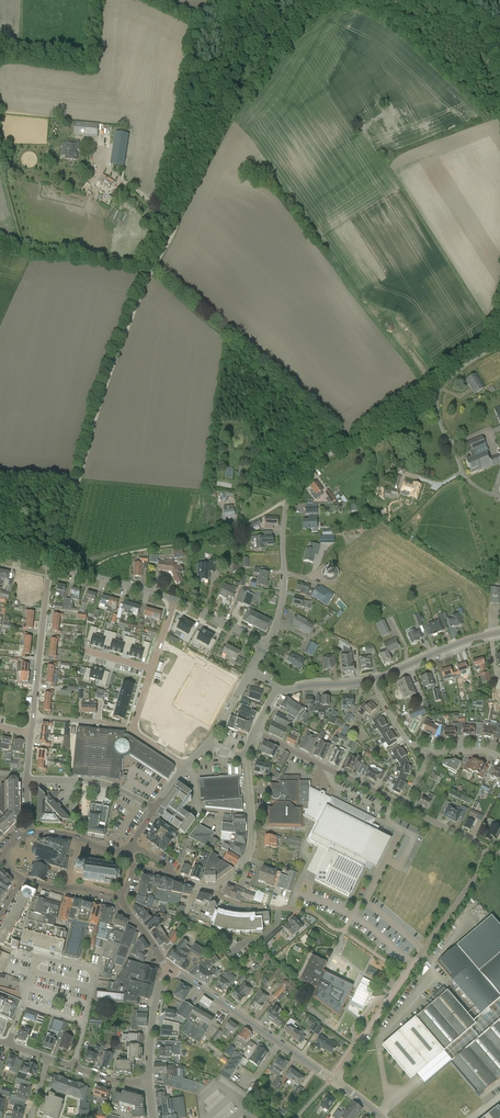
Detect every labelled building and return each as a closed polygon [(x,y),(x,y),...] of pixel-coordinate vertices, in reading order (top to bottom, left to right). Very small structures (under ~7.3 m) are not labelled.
[(75,123),(74,136),(97,138),(99,125),(75,123)] [(116,133),(111,165),(123,167),(129,135),(116,133)] [(77,160),(79,141),(67,140),(65,159),(77,160)] [(103,174),(95,186),(109,195),(117,183),(103,174)] [(476,374),(466,380),(475,394),(484,388),(476,374)] [(483,468),(482,467),(491,463),(493,467),(499,464),(499,455),(489,458),(487,452),(488,451),(482,436),(466,443),(472,457),(466,459),(472,473),(482,469),(483,468)] [(405,472),(399,470),(394,485),(398,486),(402,476),(403,476),(404,476),(405,473),(404,473),(405,472)] [(310,486),(314,491),(310,493),(316,500),(323,495),(321,491),(323,490),(317,481),(310,486)] [(420,485),(405,481),(401,494),(416,498),(420,485)] [(398,490),(391,489),(390,491),(385,490),(384,498),(390,499),(390,496),(397,497),(398,490)] [(336,500),(333,495),(326,500),(328,503),(333,503),(333,502),(336,500)] [(317,503),(306,504),(306,507),(306,515),(318,514),(317,503)] [(235,517),(234,510),(224,512),(225,519),(235,517)] [(278,517),(265,517),(265,529),(272,529),(272,525),(278,525),(278,517)] [(304,529),(312,529),(312,532),(317,532),(317,529),(317,517),(309,517),(309,520),(303,521),(304,529)] [(259,519),(248,525),(250,530),(262,524),(259,519)] [(256,537),(252,537),(252,545),(253,549),(266,549),(266,545),(273,544),(273,536),(256,537)] [(311,543),(310,549),(307,549),(304,561),(312,562),(314,552),(318,552),(319,545),(311,543)] [(173,549),(174,559),(184,557),(183,548),(173,549)] [(158,570),(168,571),(168,570),(171,570),(172,571),(172,572),(174,577),(173,577),(175,582),(176,581),(178,580),(179,583),(183,581),(176,565),(173,564),(174,562),(164,561),(164,562),(159,562),(159,561),(157,561),(158,555),(150,554),(149,563),(158,564),(158,565),(159,565),(158,570)] [(203,581),(204,580),(208,580),(209,571),(215,571),(215,562),(210,562),(209,565),(198,564),(198,580),(199,581),(200,582),(201,582),(203,581)] [(134,563),(133,576),(142,577),(143,569),(143,563),(142,563),(134,563)] [(269,573),(261,572),(261,568),(254,568),(253,573),(260,574),(259,578),(259,579),(267,580),(269,573)] [(332,579),(335,577),(335,576),(335,575),(335,574),(335,573),(334,571),(333,570),(331,569),(328,570),(326,572),(325,572),(325,574),(325,575),(327,578),(329,579),(332,579)] [(2,571),(0,582),(0,585),(3,586),(4,579),(8,580),(10,573),(2,571)] [(16,583),(37,588),(38,584),(33,583),(35,578),(19,574),(16,583)] [(252,580),(252,581),(250,587),(257,588),(258,585),(266,587),(267,580),(259,579),(259,578),(256,578),(256,581),(252,580)] [(308,593),(310,585),(298,583),(297,590),(300,591),(300,594),(307,596),(308,593)] [(58,584),(56,590),(55,593),(59,594),(59,597),(64,598),(66,589),(65,589),(66,586),(58,584)] [(225,584),(219,595),(232,601),(234,596),(233,596),(237,588),(233,586),(232,588),(225,584)] [(312,595),(327,605),(334,593),(321,585),(320,588),(317,586),(312,595)] [(499,604),(499,598),(499,597),(499,588),(498,588),(496,588),(496,587),(491,587),(490,604),(499,604)] [(73,588),(71,594),(70,599),(78,601),(81,590),(73,588)] [(245,606),(250,591),(242,588),(236,603),(245,606)] [(0,591),(0,592),(0,597),(9,599),(10,593),(0,591)] [(88,592),(86,598),(84,597),(83,602),(87,603),(88,599),(94,600),(96,594),(88,592)] [(108,608),(110,598),(102,596),(100,604),(106,605),(105,608),(108,608)] [(312,603),(303,601),(304,599),(295,596),(293,605),(310,609),(312,603)] [(111,609),(110,609),(111,606),(117,608),(119,601),(110,598),(108,608),(107,612),(110,613),(111,609)] [(65,599),(63,605),(55,604),(54,609),(62,610),(78,612),(79,609),(72,608),(73,601),(65,599)] [(124,602),(122,610),(119,609),(116,621),(120,621),(120,618),(121,618),(123,610),(125,610),(124,613),(129,614),(132,604),(124,602)] [(132,604),(129,614),(132,615),(132,612),(138,614),(140,607),(132,604)] [(378,617),(386,608),(381,605),(374,613),(378,617)] [(150,625),(154,610),(146,608),(144,616),(147,617),(147,619),(148,619),(146,624),(150,625)] [(34,613),(29,612),(29,611),(25,610),(25,614),(28,614),(27,620),(33,621),(34,613)] [(154,610),(150,625),(150,626),(153,627),(154,623),(153,623),(154,618),(160,620),(162,613),(154,610)] [(261,616),(250,610),(248,610),(245,615),(243,620),(256,627),(258,621),(261,616)] [(54,614),(53,623),(59,623),(60,616),(63,617),(63,614),(59,613),(59,615),(54,614)] [(107,617),(105,616),(104,621),(107,622),(106,623),(111,624),(111,623),(115,624),(117,615),(113,614),(112,620),(108,619),(108,617),(107,617)] [(434,623),(438,633),(444,631),(443,629),(446,628),(442,615),(439,616),(438,617),(439,619),(437,622),(434,623)] [(463,625),(459,615),(452,617),(452,618),(448,620),(451,627),(455,626),(455,627),(458,626),(459,627),(462,626),(462,625),(463,625)] [(298,616),(292,625),(309,635),(315,625),(298,616)] [(27,620),(26,628),(23,627),(23,630),(27,631),(28,629),(32,630),(33,621),(27,620)] [(175,625),(172,632),(181,636),(182,634),(187,624),(186,623),(187,622),(183,620),(183,621),(181,621),(178,627),(175,625)] [(391,633),(384,620),(376,624),(382,638),(391,633)] [(127,623),(126,628),(136,631),(138,624),(129,622),(129,623),(127,623)] [(438,633),(434,623),(433,623),(433,622),(429,624),(429,625),(428,625),(428,626),(425,627),(428,635),(431,633),(432,636),(433,635),(433,637),(437,635),(437,634),(438,633)] [(59,623),(53,623),(52,631),(57,632),(57,633),(61,634),(62,631),(59,630),(59,623)] [(187,624),(182,634),(188,637),(190,633),(193,626),(192,626),(193,625),(189,623),(188,624),(187,624)] [(92,626),(88,638),(92,639),(91,644),(97,645),(100,635),(96,633),(97,628),(92,626)] [(100,635),(97,645),(103,647),(104,642),(108,643),(111,632),(106,630),(104,636),(100,635)] [(196,635),(193,642),(202,646),(203,644),(208,634),(207,633),(207,632),(204,630),(203,631),(202,631),(199,637),(196,635)] [(420,630),(416,632),(415,631),(408,634),(408,635),(409,638),(410,638),(412,644),(413,644),(417,643),(416,642),(419,641),(419,639),(423,638),(420,630)] [(111,632),(108,643),(112,644),(110,649),(116,651),(119,640),(115,639),(117,633),(111,632)] [(208,634),(203,644),(209,647),(214,637),(213,636),(213,635),(209,633),(209,634),(208,634)] [(119,640),(116,651),(122,653),(124,648),(127,649),(131,637),(125,636),(123,641),(119,640)] [(51,640),(50,648),(56,649),(57,641),(59,642),(59,637),(56,637),(56,640),(51,640)] [(131,637),(127,649),(131,650),(130,655),(136,656),(139,646),(135,644),(136,639),(133,638),(131,637)] [(383,644),(387,651),(380,655),(384,664),(391,660),(388,653),(392,652),(394,651),(400,648),(395,638),(383,644)] [(353,665),(352,654),(351,650),(349,649),(352,645),(342,639),(337,647),(344,650),(344,653),(343,653),(343,655),(341,655),(343,672),(355,671),(354,665),(353,665)] [(139,646),(136,656),(142,658),(143,653),(147,654),(150,643),(145,641),(143,647),(139,646)] [(304,652),(313,656),(318,645),(309,641),(304,652)] [(25,645),(24,653),(22,653),(22,657),(25,657),(25,654),(30,654),(31,646),(25,645)] [(227,645),(225,650),(221,648),(218,654),(222,656),(223,654),(229,657),(234,648),(227,645)] [(234,648),(229,657),(236,660),(235,663),(238,664),(238,665),(241,666),(244,660),(238,657),(240,652),(234,648)] [(296,655),(296,656),(292,653),(287,660),(295,665),(294,666),(300,670),(306,661),(296,655)] [(323,659),(324,670),(333,670),(332,665),(336,665),(334,655),(327,656),(327,658),(323,659)] [(370,657),(365,657),(360,658),(361,670),(372,669),(370,657)] [(473,662),(474,667),(475,667),(475,670),(476,670),(480,669),(481,671),(487,670),(484,659),(473,662)] [(17,672),(22,673),(28,673),(29,665),(24,664),(25,662),(21,661),(21,664),(18,664),(17,672)] [(209,724),(236,677),(209,662),(205,669),(197,664),(174,704),(209,724)] [(53,664),(53,667),(48,666),(48,675),(54,675),(57,676),(58,671),(54,671),(54,668),(56,668),(56,664),(53,664)] [(457,667),(458,671),(455,672),(457,678),(457,680),(458,683),(463,682),(462,678),(460,679),(459,678),(460,678),(459,675),(461,675),(460,672),(468,670),(466,664),(457,667)] [(86,671),(83,680),(90,682),(91,679),(95,680),(98,669),(92,667),(91,672),(86,671)] [(455,672),(453,673),(451,668),(442,671),(444,677),(452,675),(453,677),(455,677),(455,679),(457,679),(457,680),(457,678),(455,672)] [(98,669),(95,680),(99,681),(98,685),(105,687),(108,677),(103,676),(104,671),(98,669)] [(489,672),(480,674),(482,684),(490,682),(489,677),(490,677),(489,672)] [(22,673),(21,677),(20,677),(19,684),(22,684),(22,681),(27,682),(28,673),(22,673)] [(434,685),(431,674),(421,677),(425,688),(434,685)] [(51,687),(54,687),(54,683),(56,683),(57,676),(54,675),(48,675),(47,683),(51,684),(51,687)] [(405,699),(410,697),(411,700),(417,698),(416,694),(410,678),(399,682),(405,699)] [(123,681),(122,687),(131,690),(133,684),(129,683),(129,682),(125,681),(124,682),(123,681)] [(263,690),(251,686),(247,697),(260,701),(263,690)] [(122,687),(120,693),(130,696),(131,690),(122,687)] [(436,701),(441,700),(439,689),(433,690),(436,701)] [(45,693),(45,702),(51,703),(51,695),(53,696),(53,691),(50,691),(50,694),(45,693)] [(119,693),(117,698),(118,699),(128,702),(130,696),(120,693),(119,693)] [(342,696),(342,706),(343,706),(343,709),(348,709),(348,706),(354,706),(354,696),(342,696)] [(306,713),(305,710),(301,708),(302,705),(288,697),(287,699),(287,698),(280,709),(289,715),(288,716),(295,721),(296,719),(299,721),(307,726),(312,715),(309,713),(308,714),(306,713)] [(309,712),(309,713),(312,715),(313,712),(316,712),(316,706),(313,706),(313,698),(309,698),(309,697),(306,697),(306,705),(308,705),(308,706),(309,706),(309,712)] [(316,706),(316,712),(319,712),(319,719),(324,719),(324,712),(328,712),(328,709),(330,709),(330,697),(322,697),(317,697),(316,706)] [(250,702),(242,698),(239,703),(248,707),(250,702)] [(118,699),(117,705),(127,707),(128,702),(118,699)] [(371,702),(365,708),(362,705),(357,711),(363,717),(367,713),(370,716),(377,708),(371,702)] [(117,705),(115,710),(125,713),(127,707),(117,705)] [(241,707),(238,713),(236,712),(235,715),(252,723),(256,713),(241,707)] [(424,707),(409,713),(411,719),(421,715),(422,718),(424,717),(423,714),(426,713),(424,707)] [(115,710),(113,716),(115,717),(114,718),(119,719),(119,718),(123,719),(125,713),(115,710)] [(295,721),(288,716),(287,718),(278,714),(274,721),(286,727),(286,728),(289,730),(294,722),(295,721)] [(354,718),(353,717),(353,716),(348,714),(344,721),(349,724),(351,720),(353,721),(354,718)] [(234,730),(237,731),(241,720),(231,716),(226,727),(234,730)] [(373,730),(386,721),(384,718),(381,719),(380,716),(372,721),(375,725),(372,727),(373,730)] [(431,724),(432,721),(426,718),(423,724),(426,726),(423,731),(429,734),(433,725),(431,724)] [(238,730),(248,733),(251,724),(241,720),(237,731),(238,731),(238,730)] [(386,721),(373,730),(375,732),(378,730),(381,734),(388,729),(386,726),(388,725),(386,721)] [(462,723),(459,723),(459,730),(463,730),(463,736),(469,736),(468,726),(465,726),(465,722),(462,722),(462,723)] [(472,722),(472,725),(468,726),(469,736),(475,735),(475,729),(479,730),(479,723),(472,722)] [(42,723),(41,734),(50,735),(50,731),(48,730),(48,726),(52,727),(53,723),(47,723),(47,724),(42,723)] [(274,723),(269,733),(283,740),(288,730),(274,723)] [(453,728),(450,728),(450,738),(456,738),(456,731),(459,730),(459,723),(453,723),(453,728)] [(479,723),(479,730),(483,730),(482,736),(487,737),(490,727),(484,726),(485,723),(479,723)] [(490,727),(487,737),(494,738),(495,733),(499,734),(499,730),(499,724),(497,723),(496,725),(490,723),(490,727)] [(433,725),(429,734),(434,737),(437,731),(440,733),(442,725),(440,725),(437,724),(436,726),(433,725)] [(442,725),(440,733),(444,733),(444,739),(450,738),(450,728),(446,728),(446,725),(443,726),(442,725)] [(127,755),(129,754),(168,780),(174,771),(173,771),(174,769),(174,768),(174,766),(173,765),(129,735),(124,735),(124,733),(77,728),(73,776),(120,781),(122,757),(125,756),(127,755)] [(384,739),(381,741),(377,741),(375,742),(377,745),(379,744),(379,743),(381,742),(382,743),(394,735),(392,731),(390,732),(388,729),(381,734),(384,739)] [(306,734),(307,734),(300,748),(309,753),(318,737),(307,731),(306,734)] [(294,732),(291,737),(289,736),(287,742),(294,746),(300,735),(294,732)] [(314,756),(319,758),(327,743),(323,741),(326,735),(321,732),(318,739),(321,741),(314,756)] [(50,735),(41,734),(40,744),(45,744),(45,746),(50,746),(50,743),(46,743),(47,739),(49,739),(50,735)] [(397,738),(394,735),(382,743),(383,745),(386,743),(389,748),(397,743),(395,740),(397,738)] [(2,749),(4,744),(9,745),(11,739),(2,738),(1,743),(0,743),(0,749),(2,749)] [(15,741),(14,746),(12,746),(12,751),(15,751),(15,753),(21,753),(22,746),(23,746),(23,742),(15,741)] [(278,748),(264,741),(259,751),(273,758),(278,748)] [(327,743),(319,758),(324,761),(332,745),(327,743)] [(393,760),(405,752),(403,748),(401,749),(399,746),(391,751),(394,756),(391,758),(393,760)] [(339,750),(335,748),(328,763),(334,766),(340,753),(338,752),(339,750)] [(340,748),(339,750),(338,752),(340,753),(334,766),(338,768),(343,758),(346,759),(349,754),(348,754),(350,750),(347,748),(346,750),(340,748)] [(39,752),(38,760),(44,761),(45,754),(48,754),(49,751),(44,751),(44,752),(39,752)] [(289,754),(284,751),(277,765),(282,768),(289,754)] [(405,752),(393,760),(394,762),(397,760),(400,765),(407,760),(405,757),(408,755),(405,752)] [(358,756),(357,758),(351,756),(346,767),(353,770),(354,768),(357,770),(360,763),(363,759),(358,756)] [(443,764),(443,765),(444,766),(449,769),(449,770),(456,774),(462,763),(454,759),(454,760),(445,761),(444,762),(443,763),(443,764)] [(476,769),(479,762),(476,760),(476,761),(472,759),(469,766),(466,764),(463,770),(469,773),(470,771),(474,773),(475,772),(476,769)] [(44,761),(38,760),(37,769),(42,769),(42,771),(46,771),(47,768),(44,768),(44,765),(47,765),(47,761),(44,761)] [(397,767),(396,770),(411,771),(412,766),(409,766),(409,763),(407,760),(400,765),(400,767),(397,767)] [(271,766),(256,762),(254,772),(269,775),(271,766)] [(476,769),(475,772),(478,774),(477,776),(483,779),(486,773),(483,771),(486,765),(479,762),(476,769)] [(366,766),(360,763),(357,770),(358,770),(357,773),(371,780),(375,771),(376,768),(375,768),(376,767),(372,765),(371,766),(369,768),(366,766)] [(227,766),(228,775),(241,775),(241,765),(227,766)] [(492,773),(489,771),(488,774),(491,776),(492,776),(491,777),(495,779),(495,778),(496,779),(499,771),(499,769),(495,767),(492,773)] [(375,771),(371,780),(377,783),(379,777),(383,779),(386,771),(383,770),(381,774),(375,771)] [(411,771),(396,770),(396,772),(400,772),(400,774),(399,776),(407,780),(408,778),(408,775),(411,775),(411,771)] [(437,776),(434,774),(435,773),(431,771),(427,777),(432,780),(432,779),(435,781),(437,776)] [(201,802),(205,802),(205,807),(243,811),(242,799),(240,799),(238,776),(199,779),(201,799),(201,802)] [(350,898),(367,863),(377,867),(391,839),(377,832),(379,827),(373,824),(375,819),(332,797),(331,799),(325,796),(325,794),(325,793),(324,792),(322,792),(321,792),(320,793),(310,788),(311,781),(300,781),(300,776),(283,776),(280,779),(280,780),(279,780),(279,783),(270,783),(270,804),(270,806),(267,806),(266,827),(303,828),(303,819),(304,816),(319,823),(309,842),(321,848),(308,872),(319,877),(316,881),(350,898)] [(407,780),(399,776),(397,781),(393,779),(392,781),(406,788),(408,784),(406,783),(407,780)] [(20,818),(20,783),(17,783),(17,781),(14,778),(10,778),(7,781),(7,784),(1,784),(0,787),(0,838),(20,818)] [(406,788),(392,781),(391,784),(394,785),(392,790),(400,794),(402,791),(404,792),(406,788)] [(161,808),(162,809),(160,812),(161,816),(164,818),(163,819),(185,835),(195,820),(182,810),(189,801),(190,801),(191,801),(191,800),(192,800),(192,799),(191,799),(191,798),(189,796),(192,793),(179,783),(161,808)] [(58,820),(62,820),(72,821),(48,794),(48,798),(39,788),(37,822),(61,823),(58,820)] [(55,799),(59,795),(59,796),(63,792),(48,791),(48,792),(51,795),(55,799)] [(429,793),(427,798),(423,797),(419,804),(428,808),(433,799),(434,795),(429,793)] [(91,803),(89,814),(88,821),(89,821),(87,833),(105,837),(107,825),(110,806),(95,804),(96,797),(92,796),(91,802),(91,803)] [(449,821),(455,810),(449,807),(451,803),(447,802),(444,808),(447,810),(444,817),(447,818),(446,819),(449,821)] [(459,812),(455,810),(449,821),(453,823),(453,822),(456,823),(460,816),(464,818),(468,809),(462,806),(459,812)] [(474,822),(472,821),(474,818),(478,820),(481,814),(472,810),(470,815),(470,816),(468,819),(463,827),(470,831),(474,822)] [(221,833),(222,833),(231,834),(231,837),(235,837),(235,838),(245,839),(245,834),(246,826),(245,816),(244,816),(233,816),(224,814),(223,818),(222,830),(221,829),(221,833)] [(152,844),(151,844),(153,846),(152,847),(156,850),(157,849),(159,850),(159,849),(164,852),(167,848),(168,849),(175,839),(174,838),(177,834),(160,822),(157,826),(156,826),(149,835),(150,836),(147,840),(152,844)] [(484,837),(491,841),(494,835),(495,835),(496,833),(499,835),(499,833),(499,827),(492,823),(484,837)] [(198,824),(189,837),(201,844),(207,847),(209,845),(214,848),(216,845),(218,841),(212,838),(215,833),(198,824)] [(235,840),(234,844),(244,846),(245,844),(245,839),(235,838),(235,837),(231,837),(231,834),(222,833),(221,839),(231,840),(235,840)] [(281,840),(281,837),(265,836),(264,846),(276,848),(277,839),(281,840)] [(301,839),(290,837),(288,847),(299,849),(301,839)] [(41,841),(39,847),(66,855),(69,845),(69,843),(49,840),(41,841)] [(222,848),(221,848),(227,851),(228,850),(229,851),(232,853),(233,852),(242,857),(244,846),(234,844),(229,843),(228,846),(224,844),(222,848)] [(29,876),(30,877),(46,881),(46,879),(45,878),(46,876),(48,869),(49,870),(50,868),(48,867),(49,865),(50,862),(53,863),(63,866),(65,857),(66,855),(53,851),(39,847),(35,846),(34,846),(32,849),(32,852),(34,855),(36,856),(35,857),(36,857),(35,860),(36,860),(35,863),(33,863),(33,865),(34,865),(31,874),(30,874),(29,876)] [(195,849),(187,846),(185,852),(193,854),(195,849)] [(196,864),(191,877),(195,879),(206,850),(205,850),(203,857),(200,856),(198,862),(196,862),(195,864),(196,864)] [(206,850),(195,879),(200,881),(203,874),(202,874),(204,869),(210,851),(206,850)] [(225,855),(222,858),(236,867),(241,858),(232,853),(229,851),(226,856),(225,855)] [(218,857),(212,853),(206,868),(206,873),(205,873),(205,883),(216,883),(216,882),(234,869),(217,859),(218,857)] [(186,857),(184,865),(181,874),(188,877),(191,867),(195,856),(191,854),(189,858),(186,857)] [(97,861),(92,861),(93,859),(92,859),(92,861),(87,860),(86,859),(86,860),(85,865),(84,865),(78,864),(77,863),(76,863),(77,865),(76,872),(75,873),(75,874),(77,873),(84,874),(83,879),(83,880),(84,880),(89,881),(88,882),(89,882),(89,881),(94,881),(94,882),(95,881),(99,882),(99,883),(100,883),(100,882),(105,883),(105,884),(106,883),(109,883),(110,884),(110,883),(112,883),(113,883),(113,882),(112,882),(112,879),(116,880),(116,881),(117,881),(116,880),(120,877),(121,878),(121,877),(120,876),(120,873),(121,873),(121,872),(120,872),(118,869),(119,868),(118,868),(117,869),(113,868),(113,867),(113,864),(114,864),(114,863),(113,864),(108,863),(108,862),(108,863),(103,862),(103,861),(102,861),(102,862),(98,861),(98,860),(97,860),(97,861)] [(263,867),(260,876),(259,881),(266,883),(266,885),(272,887),(276,888),(277,887),(284,890),(291,892),(297,873),(290,871),(288,876),(281,874),(281,873),(263,867)] [(2,901),(7,893),(11,886),(10,886),(13,882),(12,880),(8,876),(2,870),(0,868),(0,904),(2,901)] [(140,884),(151,886),(152,881),(152,877),(151,877),(151,876),(144,875),(142,876),(140,884)] [(160,890),(165,891),(166,891),(168,885),(170,880),(165,879),(163,879),(163,878),(154,877),(153,877),(152,877),(152,881),(151,886),(157,887),(156,889),(160,890)] [(166,891),(192,896),(195,889),(185,886),(183,886),(183,885),(174,882),(172,882),(173,881),(170,880),(168,885),(166,891)] [(140,884),(138,895),(147,898),(147,899),(149,899),(159,902),(167,903),(179,905),(181,896),(165,892),(165,891),(160,890),(156,889),(157,887),(151,886),(140,884)] [(255,894),(245,891),(245,889),(232,885),(231,887),(227,885),(223,896),(239,901),(241,897),(242,898),(243,897),(253,901),(255,894)] [(12,950),(12,949),(18,950),(20,944),(62,955),(68,933),(53,929),(54,926),(53,927),(47,925),(43,924),(45,917),(35,914),(39,899),(40,896),(35,895),(36,892),(26,887),(23,889),(21,893),(19,892),(14,905),(12,904),(6,917),(5,916),(0,927),(0,945),(12,950)] [(197,920),(210,926),(218,905),(210,902),(212,898),(213,896),(199,893),(193,908),(192,908),(191,910),(200,914),(197,920)] [(138,897),(135,904),(143,908),(146,909),(150,910),(151,910),(151,912),(155,914),(156,911),(165,913),(167,903),(159,902),(149,899),(147,899),(147,898),(138,895),(138,897)] [(47,898),(40,896),(39,899),(35,914),(45,917),(43,924),(47,925),(53,927),(54,926),(61,902),(47,898)] [(61,920),(68,922),(69,920),(72,911),(71,911),(74,899),(66,897),(62,915),(61,920)] [(63,956),(79,960),(82,947),(83,948),(84,943),(83,943),(85,937),(87,938),(89,930),(86,930),(87,927),(94,928),(92,937),(96,938),(98,929),(97,928),(99,918),(90,916),(88,924),(77,921),(82,901),(75,899),(72,911),(69,920),(73,921),(63,956)] [(88,924),(90,916),(93,904),(83,901),(82,901),(77,921),(88,924)] [(93,904),(90,916),(99,918),(100,917),(103,906),(93,904)] [(152,918),(146,910),(135,905),(133,910),(133,912),(144,925),(152,918)] [(99,928),(97,938),(95,946),(102,948),(104,940),(108,942),(111,931),(107,930),(107,925),(110,926),(114,909),(104,906),(99,923),(99,928)] [(216,911),(211,923),(214,924),(213,926),(222,930),(232,931),(242,933),(253,932),(263,931),(262,923),(270,922),(269,913),(255,914),(255,917),(241,917),(236,916),(230,915),(223,913),(216,911)] [(159,913),(144,925),(150,931),(155,927),(156,929),(162,924),(163,925),(167,919),(170,921),(172,916),(159,913)] [(111,931),(108,942),(103,959),(107,960),(105,967),(104,972),(105,973),(104,978),(110,978),(115,965),(127,925),(128,924),(122,919),(121,922),(121,923),(119,922),(121,917),(117,915),(113,927),(112,932),(111,931)] [(492,916),(437,963),(481,1014),(499,998),(499,926),(492,916)] [(161,937),(162,938),(156,941),(160,947),(163,945),(164,947),(170,943),(173,945),(180,934),(185,925),(187,919),(182,917),(179,923),(181,923),(176,932),(172,929),(167,937),(165,934),(162,936),(161,937)] [(290,924),(286,928),(292,935),(297,931),(298,932),(303,927),(295,918),(289,923),(290,924)] [(187,922),(185,928),(184,929),(187,931),(188,929),(191,930),(194,924),(187,921),(187,922)] [(127,925),(115,965),(122,967),(129,949),(131,944),(134,946),(138,933),(135,932),(136,930),(127,925)] [(281,925),(271,935),(262,943),(266,946),(270,942),(269,942),(274,938),(284,929),(281,925)] [(162,936),(165,934),(161,928),(151,934),(156,941),(162,938),(161,937),(162,936)] [(131,954),(135,956),(140,947),(146,943),(143,939),(137,942),(131,954)] [(173,950),(170,955),(168,954),(166,957),(167,959),(180,968),(188,974),(189,973),(193,976),(206,985),(212,976),(212,975),(216,978),(219,973),(212,968),(210,970),(209,969),(219,961),(212,953),(205,958),(209,952),(207,950),(196,943),(190,953),(184,949),(189,943),(184,939),(175,952),(173,950)] [(136,956),(135,958),(144,963),(146,959),(144,959),(147,955),(143,953),(144,951),(149,948),(146,943),(140,947),(135,956),(136,956)] [(2,973),(5,967),(8,961),(10,955),(3,952),(0,958),(0,972),(2,973)] [(312,955),(300,980),(317,988),(313,996),(338,1016),(344,1009),(342,1008),(354,986),(323,972),(327,963),(312,955)] [(139,1005),(145,981),(154,983),(158,969),(153,967),(153,966),(149,965),(148,966),(127,960),(126,965),(123,969),(118,978),(117,978),(115,983),(111,982),(109,982),(106,990),(109,990),(108,992),(96,991),(96,1001),(139,1005)] [(223,976),(221,979),(220,979),(215,987),(216,988),(218,990),(219,989),(223,992),(228,985),(230,987),(236,978),(231,974),(230,975),(227,973),(224,977),(223,976)] [(241,984),(245,980),(246,979),(246,978),(243,975),(237,980),(241,984)] [(150,1000),(154,983),(145,981),(141,998),(150,1000)] [(244,983),(238,990),(232,996),(240,1003),(252,991),(244,983)] [(182,1001),(184,1002),(191,991),(181,984),(174,996),(182,1001)] [(416,1075),(419,1078),(425,1085),(450,1063),(479,1096),(499,1078),(499,1020),(452,1061),(447,1055),(444,1051),(475,1024),(444,987),(432,997),(436,1001),(387,1043),(383,1047),(411,1079),(416,1075)] [(276,999),(282,993),(278,990),(273,996),(276,999)] [(277,1000),(280,1002),(286,995),(285,995),(287,992),(285,990),(277,1000)] [(2,1036),(9,1019),(12,1020),(21,1000),(0,992),(0,1035),(2,1036)] [(260,992),(255,998),(250,1006),(254,1009),(254,1008),(259,1012),(264,1005),(264,1004),(269,998),(260,992)] [(213,1002),(203,997),(201,1000),(199,1003),(209,1009),(211,1005),(213,1002)] [(178,1013),(175,1012),(167,1010),(166,1018),(174,1019),(175,1015),(178,1015),(187,1020),(194,1008),(184,1002),(182,1001),(180,1003),(183,1004),(178,1013)] [(275,1006),(271,1011),(267,1018),(280,1026),(284,1020),(279,1016),(280,1015),(277,1013),(280,1009),(275,1006)] [(148,1009),(144,1009),(139,1009),(139,1010),(134,1010),(133,1020),(132,1020),(131,1030),(137,1031),(137,1026),(146,1027),(147,1024),(147,1015),(148,1009)] [(196,1009),(192,1016),(181,1033),(187,1036),(187,1038),(189,1039),(190,1038),(199,1044),(214,1020),(196,1009)] [(26,1010),(23,1018),(36,1022),(39,1014),(26,1010)] [(58,1020),(53,1018),(50,1030),(54,1031),(58,1020)] [(287,1025),(288,1025),(284,1030),(286,1031),(285,1032),(291,1036),(295,1030),(297,1027),(294,1025),(296,1022),(291,1019),(287,1025)] [(54,1031),(60,1033),(64,1022),(58,1020),(56,1026),(54,1031)] [(66,1031),(68,1024),(64,1022),(60,1033),(64,1034),(59,1047),(68,1051),(73,1038),(69,1036),(71,1033),(66,1031)] [(179,1024),(170,1022),(170,1027),(162,1026),(162,1036),(171,1036),(172,1036),(171,1036),(171,1032),(178,1032),(178,1033),(179,1024)] [(226,1028),(227,1029),(223,1035),(227,1038),(231,1032),(233,1034),(238,1027),(237,1027),(237,1026),(235,1025),(230,1022),(226,1028)] [(315,1022),(310,1029),(314,1032),(319,1025),(315,1022)] [(314,1033),(318,1035),(324,1027),(319,1024),(314,1033)] [(21,1030),(18,1038),(18,1039),(21,1040),(22,1040),(25,1041),(27,1036),(28,1036),(29,1033),(31,1033),(32,1029),(22,1026),(21,1030)] [(222,1032),(218,1029),(211,1038),(215,1041),(222,1032)] [(253,1036),(252,1035),(244,1029),(238,1036),(242,1039),(239,1043),(243,1045),(245,1042),(246,1042),(249,1038),(250,1040),(253,1036)] [(291,1036),(301,1043),(305,1037),(302,1034),(304,1031),(301,1029),(299,1032),(295,1030),(291,1036)] [(53,1039),(55,1036),(48,1034),(47,1037),(44,1036),(42,1042),(45,1043),(43,1047),(44,1048),(45,1049),(47,1049),(52,1050),(56,1040),(53,1039)] [(128,1043),(141,1043),(142,1035),(129,1034),(129,1035),(122,1035),(122,1041),(128,1042),(128,1043)] [(334,1051),(337,1046),(330,1041),(330,1042),(321,1036),(316,1043),(314,1046),(319,1050),(321,1047),(332,1054),(334,1051)] [(180,1056),(182,1043),(165,1041),(165,1048),(164,1048),(164,1049),(160,1049),(159,1053),(157,1052),(156,1060),(169,1062),(169,1058),(171,1058),(172,1051),(175,1051),(175,1055),(180,1056)] [(254,1064),(263,1050),(263,1049),(264,1048),(263,1046),(261,1044),(259,1045),(257,1046),(258,1047),(249,1060),(254,1064)] [(141,1046),(135,1045),(128,1045),(128,1048),(129,1048),(129,1053),(141,1053),(141,1046)] [(229,1057),(235,1049),(230,1045),(224,1053),(229,1057)] [(94,1063),(100,1047),(96,1046),(94,1051),(89,1049),(85,1059),(90,1061),(90,1062),(93,1063),(94,1062),(94,1063)] [(106,1051),(103,1058),(102,1062),(103,1062),(101,1068),(108,1070),(113,1058),(116,1051),(115,1051),(115,1050),(110,1050),(109,1053),(106,1051)] [(268,1053),(263,1050),(254,1064),(259,1067),(268,1053)] [(235,1052),(222,1071),(231,1077),(244,1058),(235,1052)] [(124,1060),(124,1073),(131,1074),(131,1066),(134,1066),(135,1060),(141,1061),(141,1053),(129,1053),(129,1060),(124,1060)] [(18,1066),(15,1065),(17,1058),(13,1056),(13,1057),(10,1056),(6,1067),(10,1068),(9,1071),(16,1073),(18,1066)] [(222,1056),(219,1061),(225,1064),(228,1060),(222,1056)] [(280,1058),(275,1065),(273,1064),(270,1069),(280,1076),(283,1071),(289,1064),(285,1061),(280,1058)] [(117,1060),(117,1066),(116,1073),(124,1073),(124,1060),(117,1060)] [(31,1063),(31,1064),(30,1064),(30,1065),(23,1062),(20,1071),(27,1073),(27,1074),(34,1076),(34,1074),(36,1075),(38,1070),(36,1069),(37,1066),(35,1065),(36,1064),(31,1063)] [(175,1065),(167,1066),(167,1063),(154,1064),(155,1074),(155,1073),(155,1075),(159,1075),(159,1073),(167,1073),(167,1075),(166,1080),(165,1080),(164,1086),(165,1086),(166,1080),(171,1082),(173,1077),(178,1077),(177,1068),(175,1068),(175,1065)] [(291,1069),(286,1077),(284,1079),(284,1080),(282,1083),(285,1085),(289,1079),(293,1081),(298,1074),(291,1069)] [(298,1074),(293,1081),(296,1084),(293,1087),(296,1089),(299,1086),(304,1079),(301,1076),(299,1074),(298,1075),(298,1074)] [(83,1100),(80,1100),(79,1108),(78,1117),(88,1117),(90,1103),(86,1103),(87,1098),(90,1089),(87,1088),(87,1087),(83,1086),(83,1085),(78,1084),(63,1079),(63,1078),(58,1077),(54,1076),(54,1077),(48,1075),(46,1080),(52,1082),(50,1088),(54,1089),(53,1094),(50,1092),(49,1095),(49,1096),(49,1097),(46,1096),(40,1112),(45,1114),(44,1116),(50,1117),(59,1117),(63,1105),(62,1104),(64,1100),(55,1097),(57,1090),(83,1099),(83,1100)] [(276,1088),(279,1083),(282,1079),(278,1076),(272,1085),(276,1088)] [(166,1080),(165,1086),(196,1094),(205,1086),(198,1083),(198,1082),(195,1081),(195,1082),(178,1077),(173,1077),(171,1082),(166,1080)] [(19,1091),(29,1094),(31,1087),(30,1087),(31,1083),(16,1079),(15,1083),(21,1086),(19,1091)] [(98,1086),(97,1087),(94,1095),(97,1096),(96,1101),(99,1102),(100,1098),(101,1098),(104,1089),(101,1088),(101,1087),(98,1086)] [(1,1099),(0,1098),(0,1117),(6,1096),(10,1097),(12,1089),(2,1087),(0,1094),(2,1095),(1,1099)] [(106,1090),(104,1089),(101,1098),(107,1100),(110,1091),(110,1090),(106,1089),(106,1090)] [(155,1090),(157,1102),(159,1117),(186,1117),(191,1116),(190,1111),(185,1111),(183,1098),(170,1099),(169,1096),(166,1096),(164,1089),(155,1090)] [(12,1096),(10,1100),(25,1104),(26,1100),(27,1101),(29,1094),(19,1091),(18,1096),(12,1096)] [(114,1097),(112,1105),(119,1106),(119,1104),(134,1108),(134,1112),(132,1112),(132,1117),(140,1117),(145,1117),(143,1097),(124,1091),(123,1095),(116,1093),(114,1097)] [(299,1095),(294,1092),(288,1101),(292,1105),(299,1095)] [(329,1095),(321,1106),(316,1112),(320,1115),(324,1108),(328,1111),(335,1101),(335,1100),(335,1099),(334,1098),(329,1095)] [(25,1104),(10,1100),(9,1104),(15,1107),(13,1112),(23,1115),(25,1108),(24,1107),(25,1104)] [(345,1112),(343,1110),(339,1115),(341,1117),(342,1117),(349,1117),(353,1113),(355,1114),(360,1107),(353,1102),(345,1112)] [(498,1106),(499,1106),(499,1105),(498,1106),(483,1117),(499,1117),(499,1109),(498,1106)] [(349,1117),(356,1117),(363,1109),(360,1107),(355,1114),(353,1113),(349,1117)] [(99,1109),(97,1117),(105,1117),(106,1116),(103,1116),(104,1110),(99,1109)]
